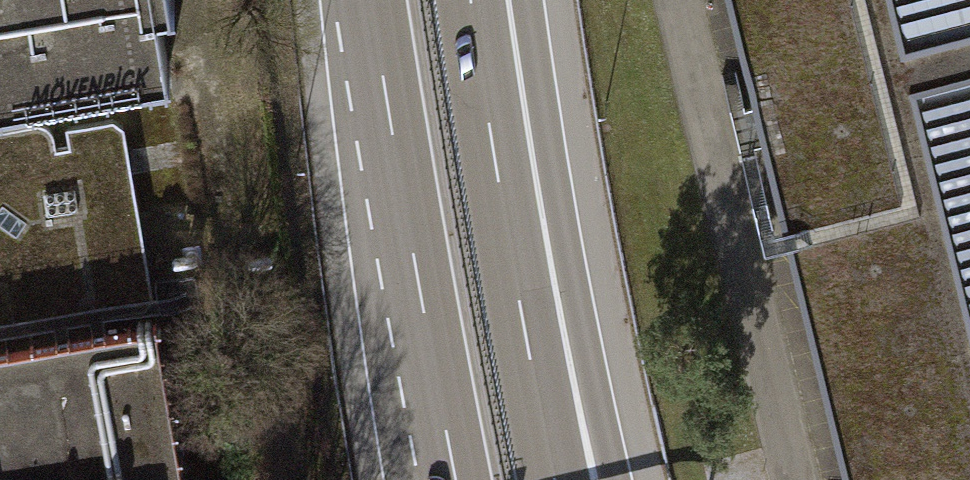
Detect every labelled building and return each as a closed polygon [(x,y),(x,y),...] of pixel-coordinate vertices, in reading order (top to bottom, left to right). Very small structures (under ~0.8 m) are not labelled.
[(162,62),(151,0),(0,0),(0,88),(162,62)] [(848,479),(969,479),(969,0),(728,0),(848,479)] [(110,109),(0,126),(0,479),(177,479),(110,109)]
